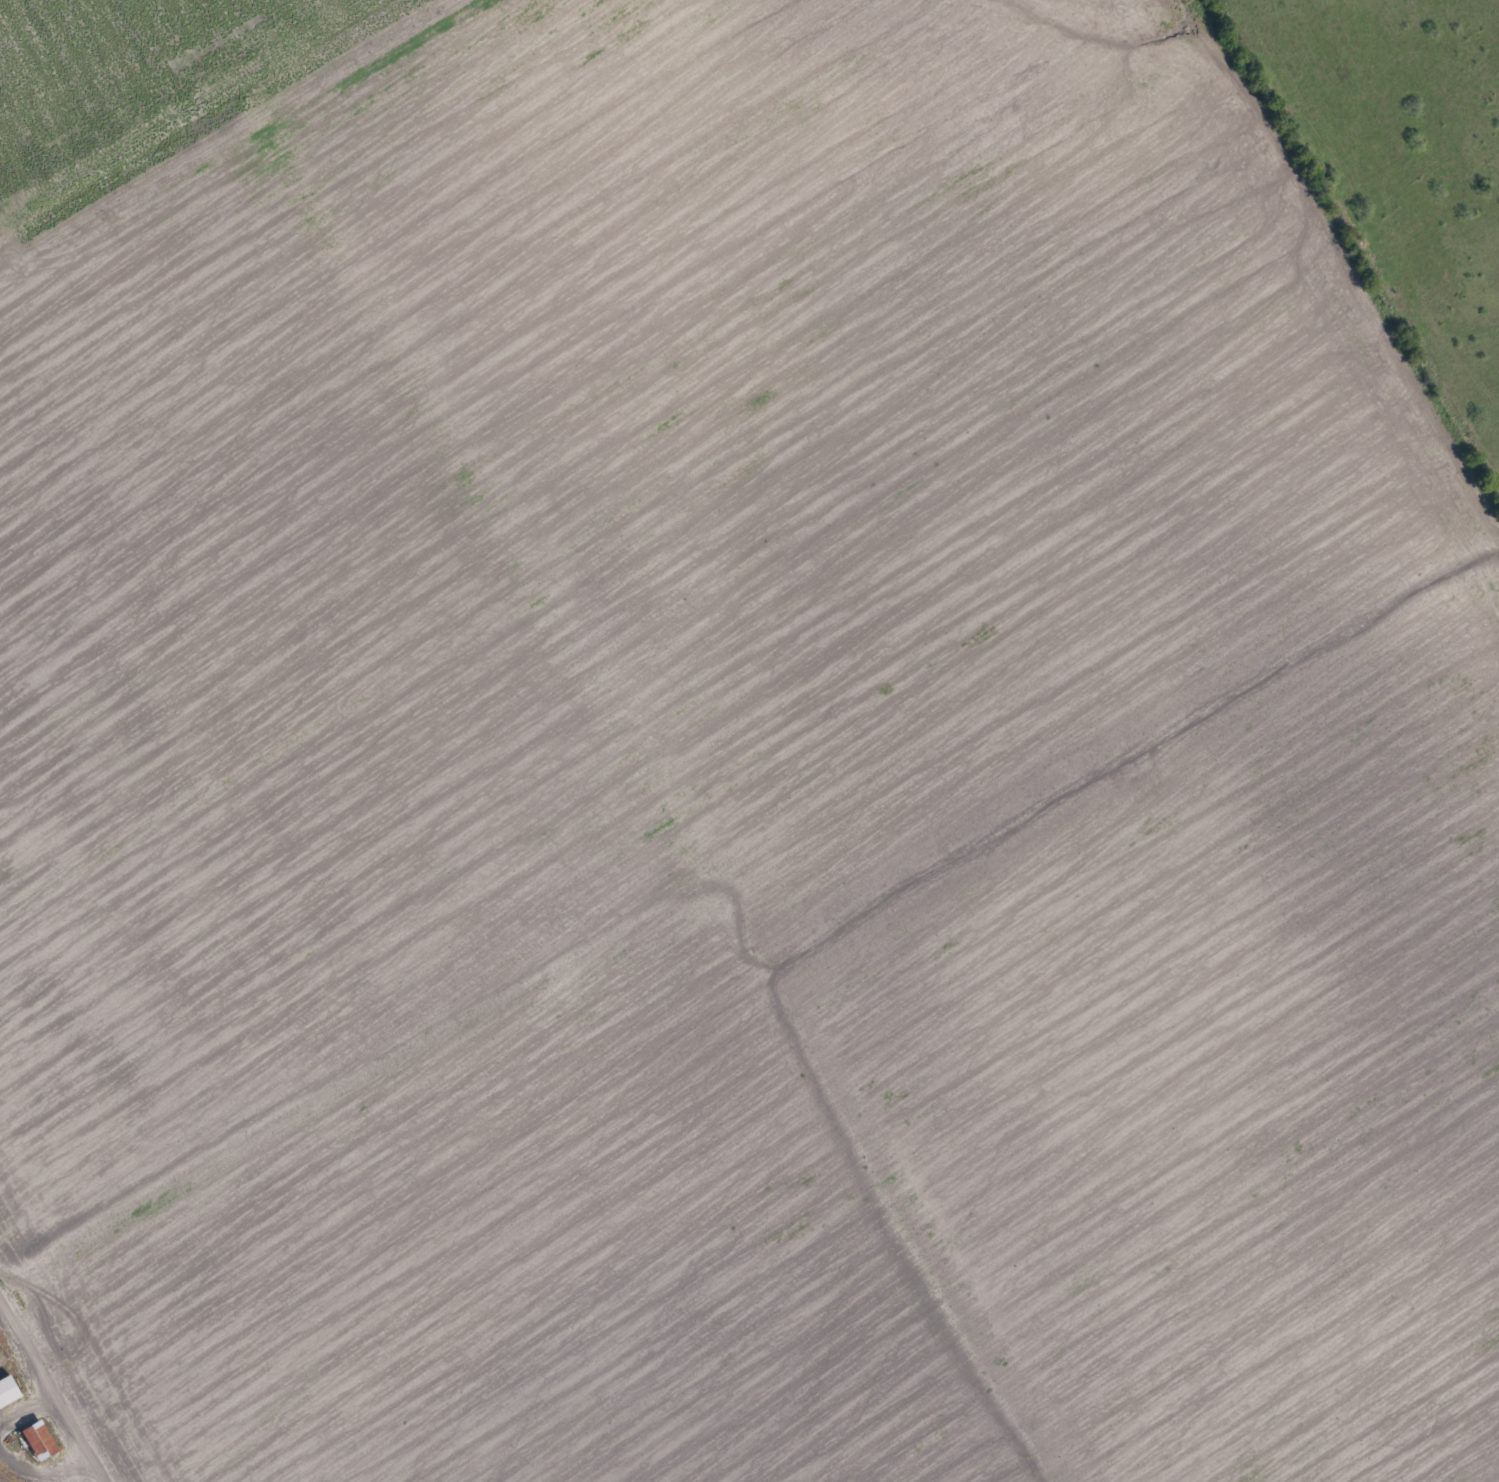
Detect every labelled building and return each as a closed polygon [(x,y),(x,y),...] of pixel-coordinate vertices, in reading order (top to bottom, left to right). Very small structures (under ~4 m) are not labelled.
[(24,1398),(0,1408),(0,1381),(15,1375),(24,1398)] [(22,1432),(43,1420),(62,1451),(42,1464),(22,1432)]
